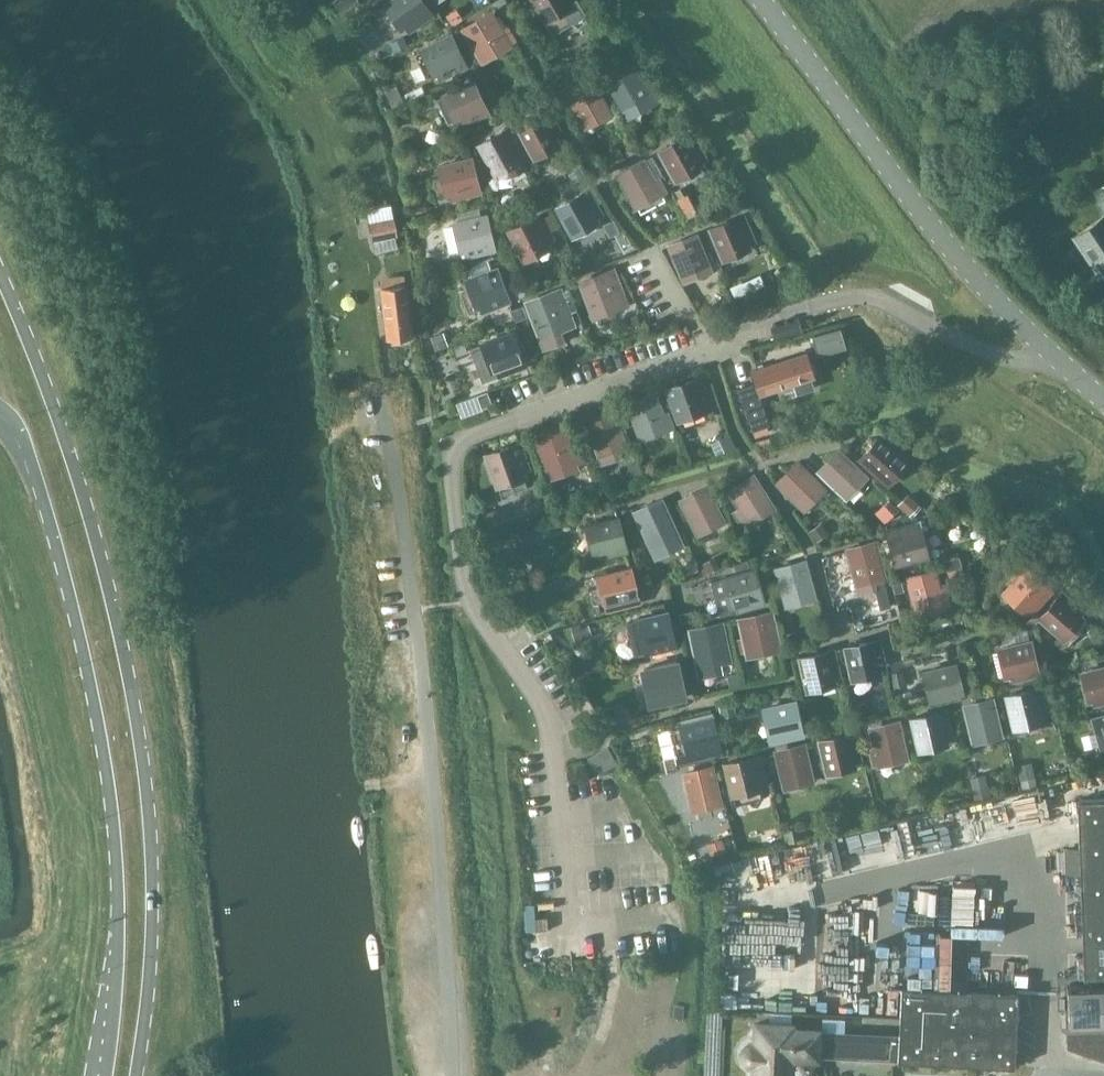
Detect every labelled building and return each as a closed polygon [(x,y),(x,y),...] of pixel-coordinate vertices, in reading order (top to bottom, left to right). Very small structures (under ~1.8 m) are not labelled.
[(406,26),(409,30),(431,15),(421,0),(393,0),(390,2),(384,6),(400,30),(406,26)] [(570,5),(567,0),(533,0),(545,20),(570,5)] [(482,61),(509,45),(490,13),(463,29),(482,61)] [(440,77),(465,66),(450,36),(426,48),(419,51),(421,54),(415,57),(424,77),(430,74),(432,78),(439,74),(440,77)] [(652,91),(649,86),(645,78),(639,81),(628,60),(603,74),(621,108),(652,91)] [(610,115),(594,86),(591,80),(566,94),(585,128),(610,115)] [(464,86),(448,94),(440,97),(442,100),(436,102),(445,123),(452,120),(454,123),(461,120),(463,124),(487,112),(474,86),(472,82),(464,86)] [(529,148),(559,132),(546,108),(516,124),(529,148)] [(518,158),(503,131),(478,144),(493,172),(518,158)] [(673,175),(704,158),(691,134),(660,152),(673,175)] [(452,198),(479,192),(471,159),(444,166),(452,198)] [(636,208),(665,192),(659,179),(654,182),(642,160),(617,174),(636,208)] [(570,231),(600,214),(587,190),(557,208),(570,231)] [(422,202),(413,204),(415,212),(424,209),(422,202)] [(548,233),(554,229),(547,215),(541,219),(539,215),(509,231),(522,255),(552,240),(548,233)] [(721,254),(753,241),(742,216),(711,229),(721,254)] [(1100,274),(1103,280),(1103,216),(1073,237),(1099,274),(1100,274)] [(467,255),(493,249),(485,217),(459,223),(467,255)] [(371,240),(395,235),(392,219),(368,224),(371,240)] [(684,282),(710,271),(695,234),(668,246),(684,282)] [(483,310),(508,300),(496,269),(471,279),(483,310)] [(593,318),(626,306),(612,269),(579,281),(593,318)] [(381,277),(382,288),(381,288),(387,339),(391,338),(391,342),(405,340),(404,336),(411,336),(405,285),(401,286),(400,275),(381,277)] [(540,338),(573,326),(559,289),(526,301),(540,338)] [(839,328),(811,336),(816,353),(844,345),(839,328)] [(472,349),(484,380),(524,365),(513,333),(487,343),(488,344),(472,349)] [(813,387),(810,377),(814,376),(806,353),(756,370),(750,372),(754,383),(737,389),(753,438),(771,433),(758,395),(791,383),(795,393),(813,387)] [(678,420),(714,407),(702,375),(667,388),(678,420)] [(453,401),(459,416),(481,408),(480,406),(489,403),(484,389),(453,401)] [(641,440),(673,428),(668,414),(663,416),(654,393),(627,403),(641,440)] [(496,414),(493,407),(488,409),(490,416),(496,414)] [(599,455),(629,444),(624,430),(620,432),(612,409),(585,419),(599,455)] [(548,473),(581,462),(576,448),(571,450),(562,427),(535,436),(548,473)] [(889,483),(907,462),(879,438),(861,458),(889,483)] [(496,480),(527,469),(518,444),(487,455),(496,480)] [(846,497),(865,477),(838,452),(819,471),(846,497)] [(827,488),(798,460),(797,459),(773,483),(804,513),(827,488)] [(748,526),(776,508),(754,473),(725,491),(736,508),(731,512),(740,527),(746,523),(748,526)] [(727,522),(708,486),(708,484),(677,499),(696,537),(727,522)] [(666,505),(662,497),(632,511),(635,519),(629,522),(636,536),(641,533),(652,557),(682,543),(684,548),(689,546),(682,532),(679,533),(671,517),(675,516),(669,503),(666,505)] [(598,562),(629,554),(619,515),(583,524),(591,557),(596,555),(598,562)] [(895,564),(921,557),(913,525),(887,532),(895,564)] [(854,589),(887,581),(877,540),(844,548),(854,589)] [(784,608),(817,599),(806,559),(773,568),(784,608)] [(610,612),(641,604),(632,566),(596,575),(604,607),(609,606),(610,612)] [(720,577),(720,578),(709,581),(719,616),(735,612),(735,614),(766,606),(755,567),(720,577)] [(1031,610),(1049,590),(1025,569),(1008,589),(1031,610)] [(919,581),(909,583),(916,609),(932,605),(933,610),(950,606),(945,590),(939,592),(934,572),(918,576),(919,581)] [(1060,635),(1081,611),(1061,593),(1040,617),(1060,635)] [(646,656),(678,649),(668,610),(632,619),(640,651),(645,650),(646,656)] [(745,659),(783,651),(773,610),(736,618),(745,659)] [(695,670),(733,662),(724,621),(686,629),(695,670)] [(882,669),(887,668),(880,637),(842,646),(850,682),(883,674),(882,669)] [(1009,684),(1041,677),(1032,639),(996,647),(1003,680),(1008,679),(1009,684)] [(837,680),(842,679),(835,648),(797,657),(805,693),(838,685),(837,680)] [(928,703),(964,694),(957,662),(921,671),(928,703)] [(678,665),(646,672),(654,707),(658,706),(686,700),(678,665)] [(1086,700),(1080,702),(1082,713),(1093,710),(1092,704),(1103,701),(1103,668),(1079,675),(1086,700)] [(1043,718),(1049,717),(1042,686),(1003,695),(1012,731),(1044,723),(1043,718)] [(971,746),(1004,738),(994,697),(961,705),(971,746)] [(773,744),(805,737),(796,699),(760,707),(767,740),(772,739),(773,744)] [(948,741),(954,739),(947,708),(908,717),(917,753),(949,746),(948,741)] [(714,761),(712,756),(723,754),(713,715),(678,724),(678,726),(670,728),(668,729),(674,754),(662,757),(663,760),(662,760),(664,770),(665,770),(666,773),(680,769),(679,767),(696,762),(697,765),(714,761)] [(876,768),(909,761),(900,719),(867,727),(872,747),(867,748),(872,767),(876,766),(876,768)] [(856,763),(863,761),(855,730),(816,739),(825,775),(857,768),(856,763)] [(782,791),(815,783),(805,742),(773,750),(782,791)] [(617,764),(607,745),(586,757),(596,775),(617,764)] [(730,798),(734,797),(736,804),(771,795),(768,784),(761,753),(722,762),(730,798)] [(690,813),(723,805),(713,764),(681,772),(690,813)] [(1077,802),(1083,979),(1103,978),(1103,801),(1077,802)] [(1067,986),(1068,1025),(1103,1024),(1103,985),(1067,986)] [(898,1036),(897,1061),(1013,1067),(1014,1043),(1016,1019),(1017,994),(900,988),(899,1012),(898,1035),(898,1036)] [(741,1057),(743,1061),(746,1064),(750,1066),(754,1066),(753,1075),(789,1075),(790,1056),(816,1058),(897,1061),(898,1036),(898,1035),(817,1031),(817,1014),(767,1012),(766,1025),(755,1024),(755,1044),(750,1044),(746,1045),(743,1048),(741,1052),(741,1057)]
